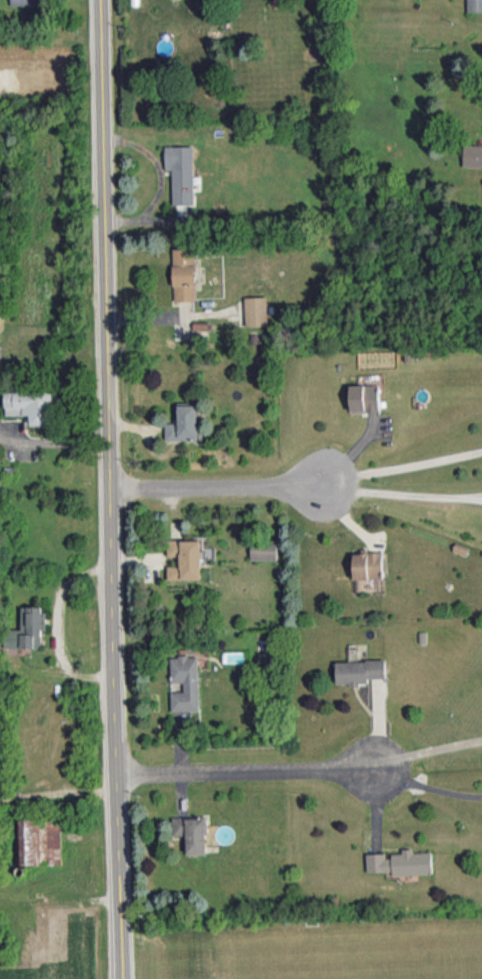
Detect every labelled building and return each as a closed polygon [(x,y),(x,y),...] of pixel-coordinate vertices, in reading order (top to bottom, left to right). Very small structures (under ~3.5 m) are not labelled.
[(481,11),(481,0),(468,0),(468,11),(481,11)] [(464,144),(464,166),(481,166),(481,144),(464,144)] [(174,204),(195,204),(194,145),(166,145),(166,169),(173,169),(174,204)] [(196,300),(195,247),(174,248),(175,301),(196,300)] [(268,324),(267,296),(246,296),(247,325),(268,324)] [(351,411),(380,410),(379,384),(351,384),(351,411)] [(7,414),(31,414),(32,424),(54,424),(53,390),(6,391),(7,414)] [(198,402),(179,402),(179,422),(166,422),(167,439),(199,439),(198,402)] [(169,579),(203,578),(202,538),(168,539),(168,556),(181,555),(181,564),(169,565),(169,579)] [(251,559),(278,560),(278,541),(252,541),(251,559)] [(354,551),(355,578),(384,577),(383,550),(354,551)] [(23,628),(7,628),(7,646),(43,647),(43,629),(46,630),(47,606),(23,605),(23,628)] [(200,709),(198,655),(171,656),(172,682),(184,681),(184,690),(171,691),(172,710),(200,709)] [(337,661),(338,682),(369,682),(368,677),(387,676),(386,658),(367,658),(367,660),(337,661)] [(173,817),(174,835),(187,834),(188,853),(208,853),(207,815),(173,817)] [(63,863),(62,818),(23,819),(23,864),(63,863)] [(432,851),(432,862),(432,873),(385,875),(385,870),(378,871),(367,872),(367,852),(377,852),(386,851),(386,857),(393,857),(393,852),(403,852),(403,847),(408,847),(415,847),(414,851),(432,851)]
